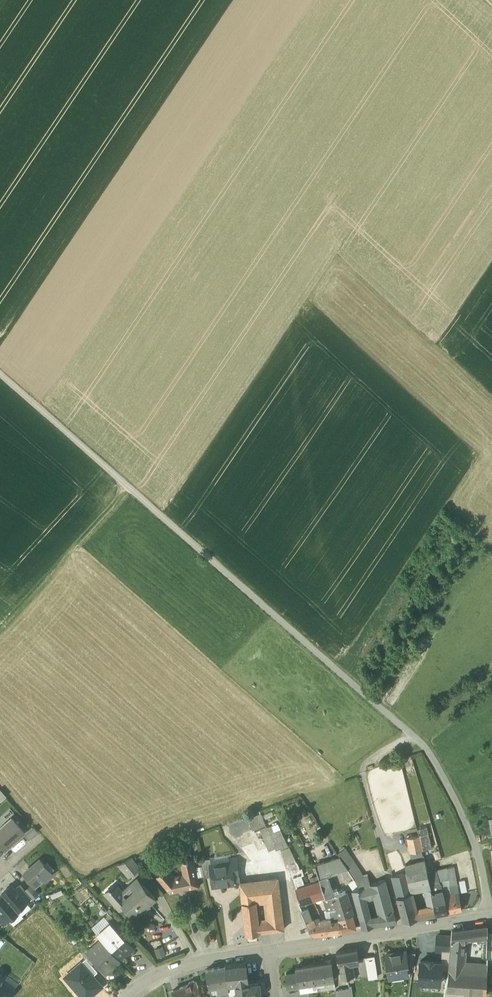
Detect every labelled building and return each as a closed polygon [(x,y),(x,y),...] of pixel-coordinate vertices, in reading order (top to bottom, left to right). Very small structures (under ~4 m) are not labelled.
[(261,814),(231,826),(235,837),(265,825),(261,814)] [(23,832),(11,818),(0,827),(0,841),(6,848),(23,832)] [(278,824),(267,828),(275,847),(276,849),(280,848),(288,845),(278,824)] [(267,828),(266,827),(260,830),(268,850),(275,847),(267,828)] [(426,827),(417,829),(418,835),(422,850),(431,848),(426,827)] [(37,833),(33,828),(25,835),(29,840),(37,833)] [(418,835),(407,837),(410,852),(422,850),(418,835)] [(288,845),(280,848),(285,864),(295,861),(288,845)] [(345,848),(338,853),(340,857),(348,869),(353,876),(359,873),(361,871),(345,848)] [(132,857),(118,865),(128,876),(139,867),(132,857)] [(340,857),(314,866),(319,879),(326,876),(348,869),(340,857)] [(210,858),(200,859),(204,877),(211,876),(210,865),(211,865),(210,858)] [(237,858),(229,859),(230,863),(231,862),(233,880),(239,879),(238,863),(237,858)] [(39,859),(24,872),(35,885),(50,871),(39,859)] [(198,887),(193,859),(188,860),(188,859),(185,859),(186,860),(181,861),(183,874),(173,876),(167,868),(162,871),(161,870),(160,872),(161,873),(156,876),(170,892),(179,891),(179,892),(187,890),(186,889),(198,887)] [(424,859),(405,864),(406,872),(407,872),(408,876),(427,871),(424,859)] [(295,861),(285,864),(286,868),(288,867),(292,878),(301,875),(304,875),(302,869),(299,870),(297,864),(295,861)] [(211,865),(210,865),(211,876),(212,886),(233,883),(233,880),(231,862),(230,863),(211,865)] [(453,867),(436,871),(439,881),(455,877),(453,867)] [(427,871),(408,876),(411,892),(423,890),(430,887),(427,871)] [(436,871),(427,873),(427,871),(430,887),(430,888),(441,886),(441,885),(440,886),(439,881),(436,871)] [(406,872),(392,876),(394,886),(397,896),(410,893),(411,892),(408,876),(407,872),(406,872)] [(368,875),(361,876),(359,873),(353,876),(360,887),(363,887),(370,884),(368,875)] [(301,875),(292,878),(296,889),(305,886),(301,875)] [(326,876),(319,879),(320,881),(324,894),(325,898),(332,895),(326,876)] [(455,877),(439,881),(440,886),(441,885),(441,886),(444,896),(458,893),(455,877)] [(155,899),(136,878),(121,891),(114,883),(104,892),(118,908),(123,904),(134,917),(155,899)] [(254,881),(240,883),(242,902),(252,901),(252,902),(266,900),(266,899),(280,897),(278,878),(276,878),(262,880),(254,881)] [(370,884),(377,911),(381,905),(391,902),(385,879),(370,884)] [(320,881),(307,885),(312,898),(324,894),(320,881)] [(15,888),(12,884),(2,893),(3,895),(3,894),(17,910),(27,902),(15,888)] [(24,890),(20,884),(15,888),(27,902),(31,898),(24,890)] [(39,894),(30,884),(24,890),(31,898),(33,899),(39,894)] [(305,886),(296,889),(300,902),(312,898),(307,885),(305,886)] [(441,886),(430,888),(434,903),(445,901),(444,896),(441,886)] [(360,887),(352,890),(356,902),(366,899),(363,887),(360,887)] [(430,888),(430,887),(423,890),(428,908),(435,907),(434,903),(430,888)] [(51,894),(53,898),(63,893),(61,890),(51,894)] [(351,914),(345,891),(325,898),(324,898),(328,910),(336,908),(337,910),(339,917),(351,914)] [(397,896),(403,921),(417,918),(415,911),(410,893),(397,896)] [(458,893),(444,896),(445,901),(448,912),(461,909),(458,893)] [(3,894),(3,895),(0,897),(0,910),(9,920),(19,911),(17,910),(3,894)] [(280,897),(266,899),(266,900),(268,919),(258,921),(260,932),(284,929),(280,897)] [(366,899),(356,902),(363,928),(381,924),(378,916),(370,917),(366,899)] [(252,902),(252,901),(242,902),(246,934),(260,932),(258,921),(255,921),(252,902)] [(434,903),(435,907),(436,914),(448,912),(445,901),(434,903)] [(391,902),(381,905),(377,911),(378,916),(381,924),(397,922),(391,902)] [(428,908),(415,911),(417,918),(436,914),(435,907),(428,908)] [(308,908),(301,911),(306,921),(308,920),(312,919),(308,908)] [(0,910),(0,920),(4,924),(9,920),(0,910)] [(351,914),(339,917),(340,920),(337,921),(340,931),(342,931),(356,927),(351,914)] [(337,921),(320,923),(320,921),(319,921),(312,919),(308,920),(310,925),(313,924),(315,935),(340,931),(337,921)] [(310,925),(308,920),(306,921),(312,935),(315,935),(313,924),(310,925)] [(114,926),(110,922),(97,934),(103,940),(109,947),(119,959),(127,953),(127,954),(133,949),(120,934),(114,926)] [(125,930),(118,922),(114,926),(120,934),(125,930)] [(486,926),(473,927),(474,937),(477,937),(485,936),(486,926)] [(473,927),(452,930),(450,952),(450,955),(464,956),(465,939),(474,937),(473,927)] [(80,939),(74,932),(68,938),(74,944),(80,939)] [(442,951),(450,952),(451,936),(437,935),(436,951),(442,951)] [(485,936),(477,937),(477,942),(481,942),(481,961),(480,963),(480,973),(487,974),(487,955),(486,955),(486,936),(485,936)] [(109,947),(103,940),(97,945),(96,945),(88,952),(96,961),(106,973),(120,960),(119,959),(109,947)] [(88,952),(86,949),(81,953),(86,958),(91,965),(96,961),(88,952)] [(357,949),(336,953),(338,964),(339,964),(339,967),(341,979),(353,977),(350,962),(359,961),(357,949)] [(405,951),(385,955),(389,975),(405,973),(405,968),(408,968),(405,954),(405,951)] [(450,955),(450,952),(442,951),(441,963),(441,970),(449,970),(449,962),(450,955)] [(415,952),(405,954),(408,968),(413,967),(415,952)] [(373,956),(365,958),(369,979),(377,977),(373,956)] [(82,962),(93,975),(97,972),(91,965),(86,958),(82,962)] [(82,996),(91,996),(103,987),(93,975),(82,962),(81,961),(64,976),(82,996)] [(441,970),(441,963),(420,961),(419,983),(440,984),(441,970)] [(331,962),(314,965),(316,983),(317,991),(335,988),(331,962)] [(246,964),(225,966),(227,984),(236,983),(248,982),(246,964)] [(314,965),(296,968),(297,974),(298,986),(300,994),(317,991),(316,983),(314,965)] [(225,966),(206,970),(209,988),(217,986),(227,984),(225,966)] [(480,973),(448,971),(448,975),(445,991),(461,992),(486,994),(487,974),(480,973)] [(14,990),(1,980),(4,977),(0,974),(0,996),(9,996),(14,990)] [(297,974),(286,976),(288,987),(298,986),(297,974)] [(198,988),(196,982),(195,982),(194,981),(189,982),(188,985),(180,988),(181,988),(184,996),(202,996),(200,993),(204,992),(202,986),(198,988)] [(236,983),(236,987),(237,996),(253,996),(261,996),(259,983),(248,985),(248,982),(236,983)] [(227,984),(217,986),(218,994),(229,992),(228,988),(227,984)] [(173,991),(175,996),(184,996),(181,988),(173,991)] [(336,990),(337,996),(351,996),(349,988),(336,990)]
